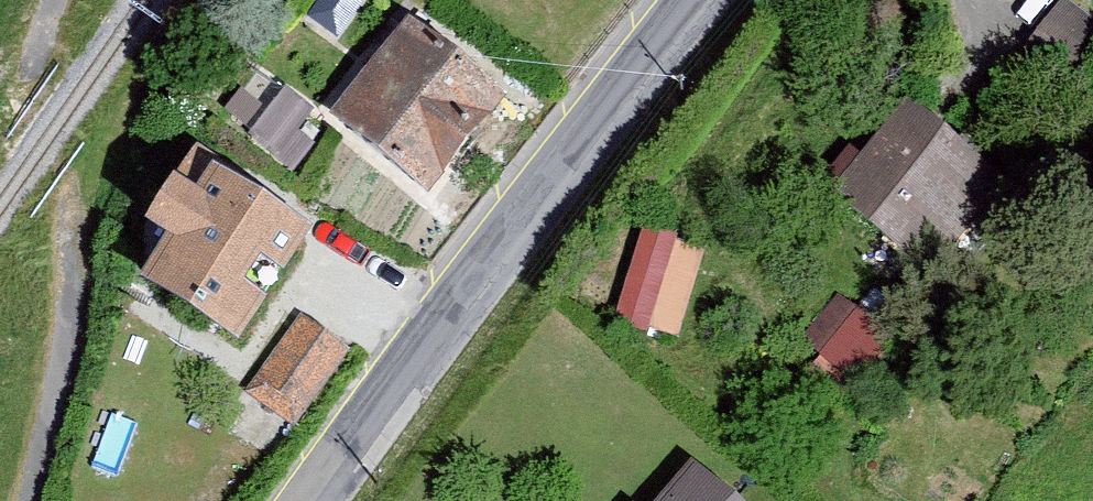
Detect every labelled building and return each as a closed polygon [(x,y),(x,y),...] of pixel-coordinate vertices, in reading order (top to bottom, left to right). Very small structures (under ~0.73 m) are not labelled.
[(1072,1),(1035,53),(1082,83),(1092,69),(1092,16),(1072,1)] [(519,108),(398,23),(324,128),(445,213),(519,108)] [(232,115),(296,158),(328,110),(264,67),(232,115)] [(914,105),(840,202),(953,288),(1027,191),(914,105)] [(281,192),(213,154),(159,237),(181,252),(154,298),(257,357),(331,238),(273,204),(281,192)] [(711,255),(657,224),(625,328),(687,345),(711,255)] [(866,314),(817,373),(855,405),(905,343),(866,314)] [(359,352),(317,321),(261,402),(301,428),(359,352)] [(654,500),(738,500),(689,460),(654,500)]
